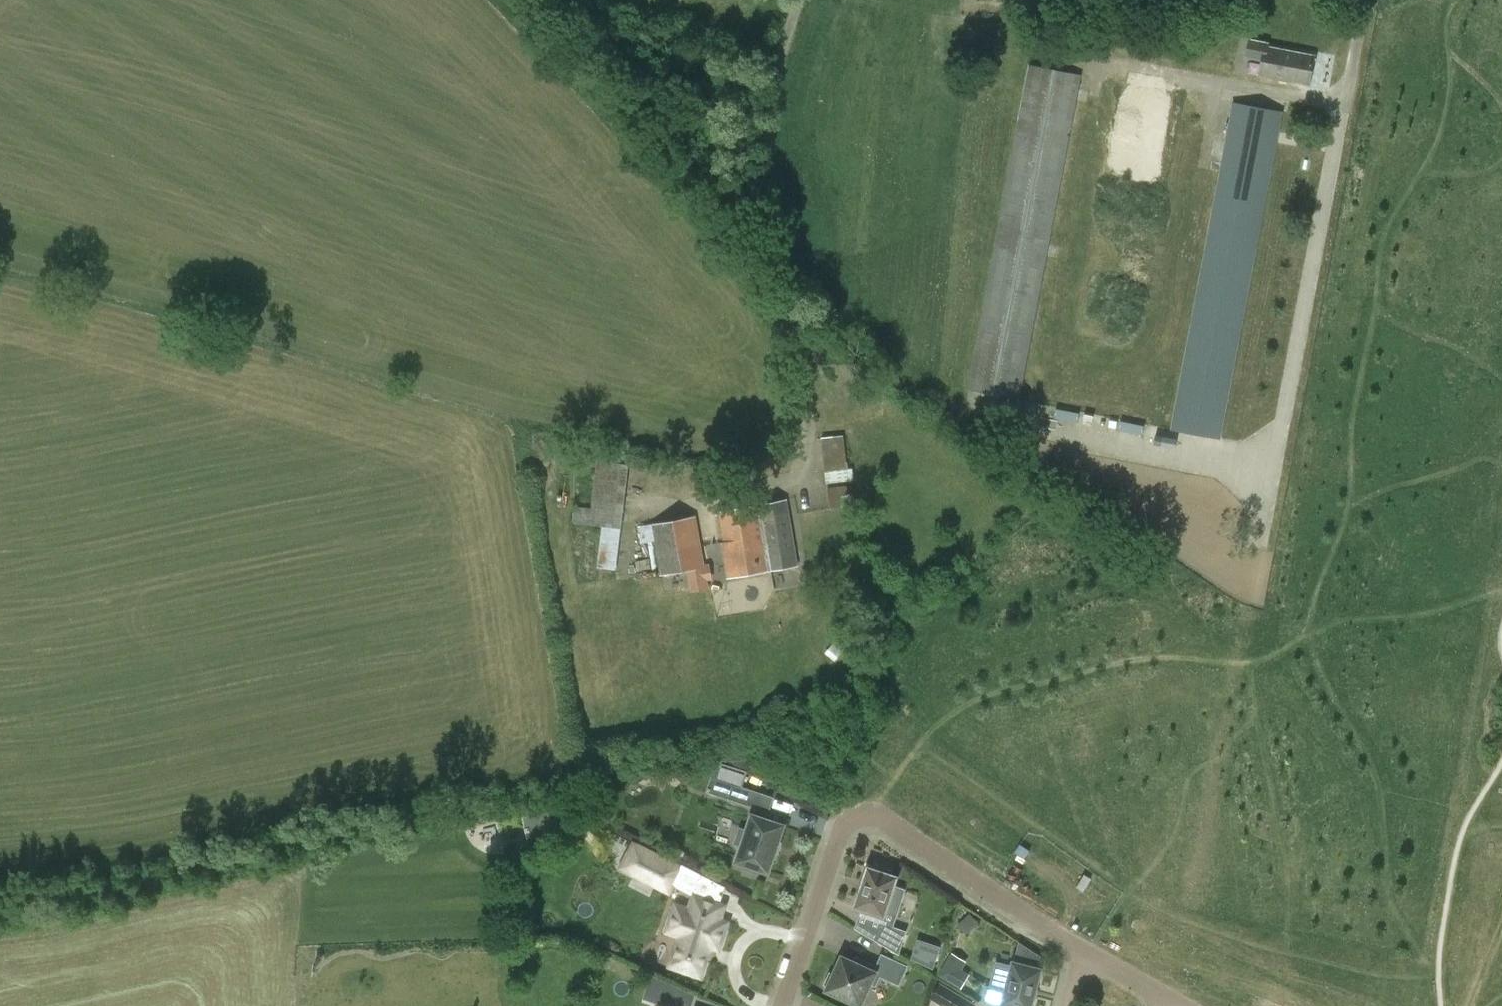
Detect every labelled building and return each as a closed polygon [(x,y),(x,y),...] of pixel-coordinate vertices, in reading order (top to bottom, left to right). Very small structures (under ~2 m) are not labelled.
[(1249,38),(1246,57),(1263,60),(1260,76),(1298,84),(1300,73),(1310,75),(1314,57),(1269,48),(1270,42),(1249,38)] [(1019,400),(1081,75),(1029,65),(967,390),(1019,400)] [(1220,439),(1282,112),(1233,103),(1171,429),(1220,439)] [(853,504),(845,432),(809,437),(817,509),(853,504)] [(598,459),(593,506),(575,504),(573,521),(602,525),(598,565),(617,567),(628,462),(598,459)] [(728,578),(798,566),(786,500),(719,512),(724,542),(722,543),(728,578)] [(661,576),(704,568),(696,516),(638,527),(641,544),(655,541),(661,576)] [(712,777),(734,784),(742,787),(747,772),(717,762),(712,777)] [(742,787),(734,784),(729,799),(756,808),(761,793),(742,787)] [(524,816),(529,842),(575,834),(571,808),(524,816)] [(737,861),(768,871),(773,854),(775,855),(779,843),(777,843),(783,826),(753,816),(748,830),(740,827),(734,844),(742,847),(737,861)] [(667,932),(680,936),(670,966),(701,976),(711,947),(718,949),(727,923),(720,920),(725,905),(720,904),(726,887),(681,864),(680,868),(615,834),(603,857),(669,891),(672,885),(694,897),(689,910),(676,905),(670,924),(667,932)] [(891,870),(876,865),(875,870),(868,867),(863,882),(860,892),(855,907),(884,917),(887,907),(898,911),(905,890),(894,886),(897,877),(890,875),(891,870)] [(898,954),(906,932),(881,924),(876,940),(898,954)] [(918,937),(911,958),(935,966),(942,944),(918,937)] [(1036,969),(1040,955),(1020,943),(1015,963),(1013,963),(1006,992),(987,987),(983,1000),(992,1005),(1003,1005),(1004,1004),(1011,1005),(1031,1005),(1040,970),(1036,969)] [(961,983),(971,959),(950,950),(940,974),(961,983)] [(830,973),(825,984),(829,986),(827,990),(860,1005),(870,984),(875,986),(880,976),(899,985),(907,967),(882,955),(877,967),(856,957),(856,958),(858,959),(856,963),(842,957),(834,975),(830,973)] [(695,995),(651,974),(643,998),(668,1005),(692,1005),(695,995)] [(945,1005),(974,1005),(975,1005),(940,984),(932,998),(945,1005)]
